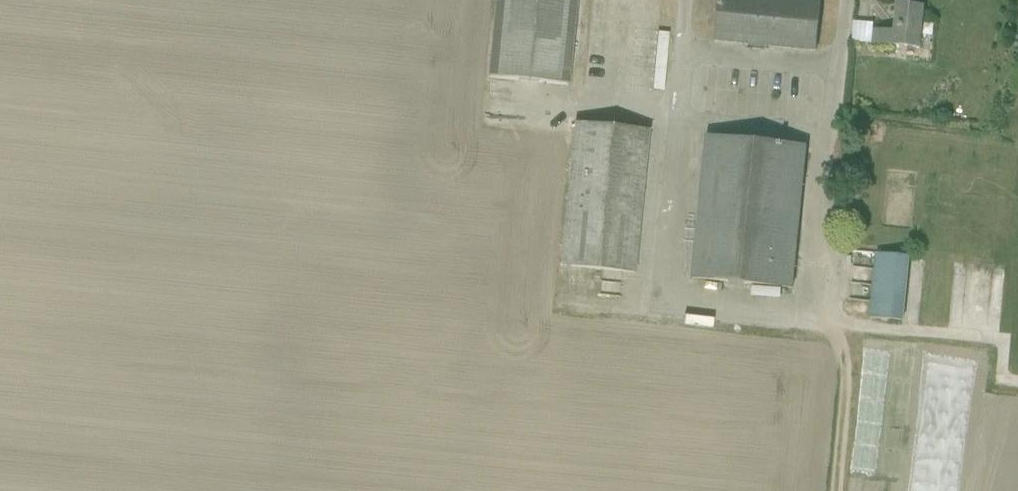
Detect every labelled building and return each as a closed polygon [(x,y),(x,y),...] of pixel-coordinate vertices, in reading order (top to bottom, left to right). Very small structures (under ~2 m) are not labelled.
[(576,0),(496,0),(488,78),(568,86),(576,0)] [(761,46),(816,52),(821,0),(720,0),(716,42),(754,46),(754,51),(761,51),(761,46)] [(924,8),(898,6),(895,33),(874,31),(873,44),(920,49),(924,8)] [(574,134),(561,266),(634,273),(648,132),(575,125),(574,134)] [(792,289),(807,148),(707,138),(692,279),(792,289)] [(903,322),(909,257),(854,252),(848,316),(903,322)]
